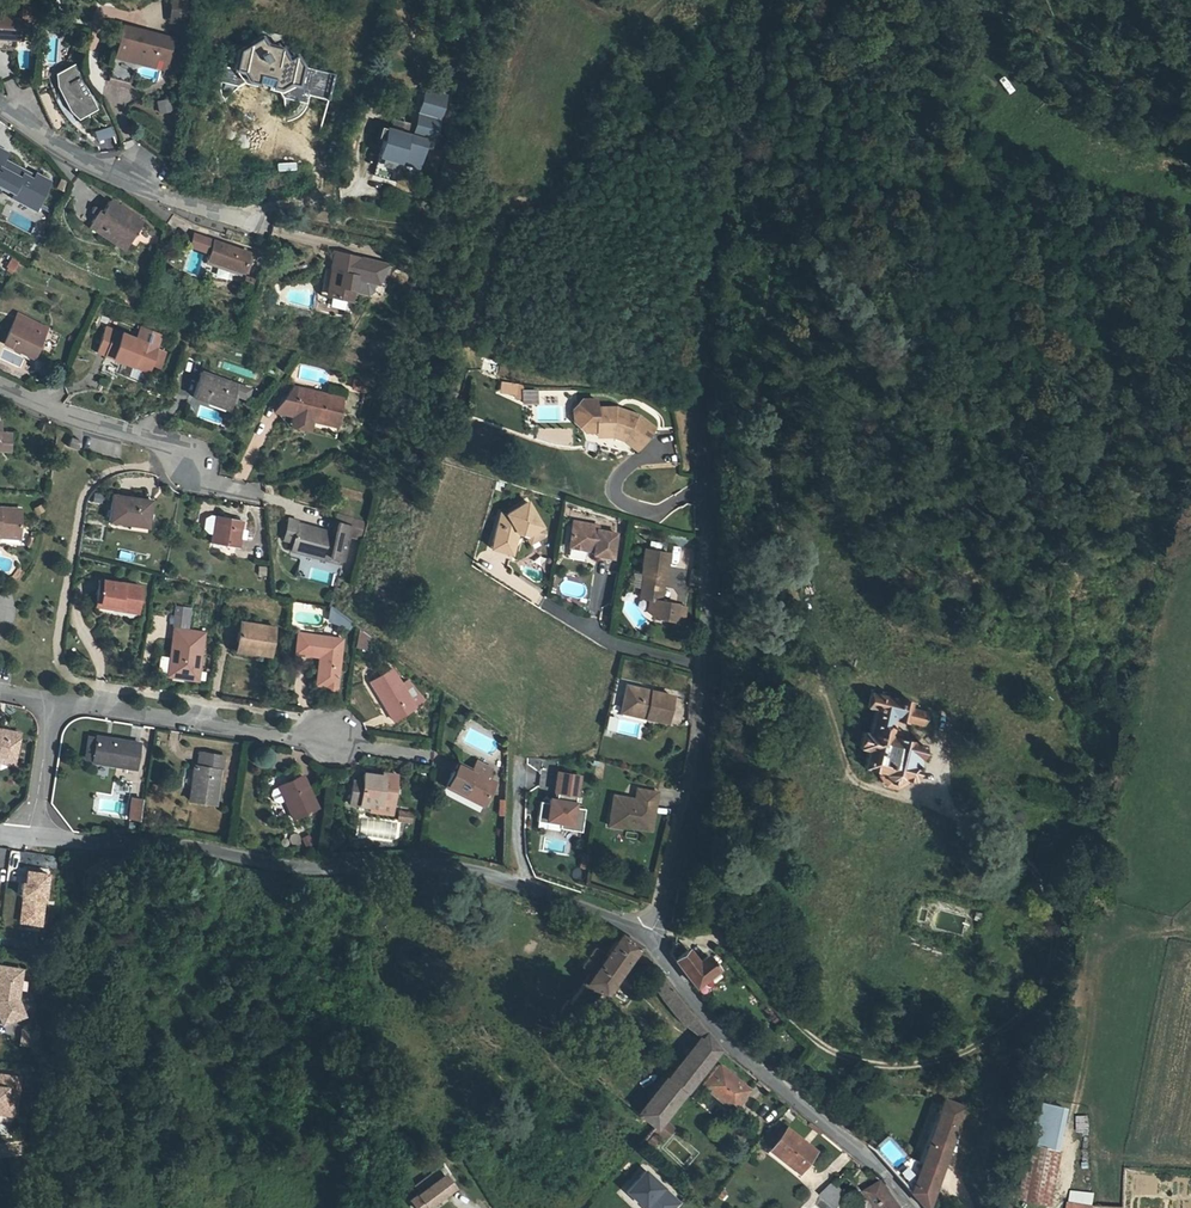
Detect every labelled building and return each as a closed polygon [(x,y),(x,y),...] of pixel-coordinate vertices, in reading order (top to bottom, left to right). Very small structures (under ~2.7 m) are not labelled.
[(173,4),(171,29),(191,31),(194,6),(173,4)] [(28,42),(28,15),(0,15),(0,42),(28,42)] [(173,45),(123,29),(109,69),(131,77),(136,60),(141,62),(140,65),(152,69),(157,56),(169,59),(173,45)] [(265,37),(240,49),(235,67),(235,69),(222,71),(223,80),(237,84),(253,82),(285,91),(287,91),(290,96),(304,101),(308,100),(312,87),(308,81),(301,79),(300,62),(297,57),(289,57),(285,49),(268,44),(265,37)] [(28,68),(28,51),(18,52),(18,68),(28,68)] [(157,56),(152,69),(162,73),(165,71),(169,59),(157,56)] [(76,63),(53,75),(59,87),(53,90),(70,124),(99,109),(76,63)] [(170,99),(157,100),(158,112),(171,112),(170,99)] [(431,141),(429,147),(436,149),(448,108),(432,103),(428,114),(424,113),(417,138),(431,141)] [(382,156),(405,163),(406,158),(424,164),(429,147),(431,141),(417,138),(410,136),(409,140),(388,134),(382,156)] [(423,168),(424,164),(406,158),(405,163),(423,168)] [(296,169),(296,161),(276,162),(277,171),(296,169)] [(5,193),(1,200),(26,214),(44,182),(29,175),(25,182),(17,177),(19,174),(0,164),(0,190),(5,193)] [(93,226),(119,243),(122,238),(131,244),(144,222),(112,202),(104,214),(101,213),(93,226)] [(30,231),(35,222),(18,214),(14,224),(30,231)] [(248,271),(254,255),(248,253),(193,236),(190,246),(209,252),(206,261),(242,272),(243,269),(248,271)] [(128,249),(131,244),(122,238),(119,243),(128,249)] [(318,296),(349,303),(350,299),(354,281),(367,284),(373,285),(381,269),(359,263),(359,261),(333,255),(329,273),(323,271),(318,296)] [(242,272),(206,261),(204,267),(240,278),(242,272)] [(365,292),(367,284),(354,281),(350,299),(358,300),(365,292)] [(42,334),(12,319),(0,342),(31,357),(42,334)] [(157,352),(106,332),(96,357),(130,370),(148,377),(157,352)] [(130,370),(126,380),(149,388),(153,379),(148,377),(130,370)] [(234,390),(201,377),(192,399),(226,412),(234,390)] [(516,395),(518,383),(500,381),(499,393),(516,395)] [(284,414),(292,416),(299,389),(300,385),(288,382),(271,402),(284,414)] [(292,416),(302,419),(304,414),(329,421),(328,426),(337,428),(345,401),(299,389),(292,416)] [(595,409),(596,409),(595,401),(581,401),(577,405),(578,423),(583,428),(595,428),(595,409)] [(578,423),(577,405),(573,410),(573,423),(582,432),(595,432),(595,428),(583,428),(578,423)] [(596,409),(595,409),(595,428),(595,432),(611,432),(622,436),(624,437),(636,447),(651,429),(635,416),(620,411),(619,414),(614,412),(614,409),(596,409)] [(302,419),(292,416),(289,426),(309,431),(312,422),(328,426),(329,421),(304,414),(302,419)] [(595,432),(595,437),(610,437),(622,441),(633,450),(636,447),(624,437),(622,436),(611,432),(595,432)] [(77,443),(67,439),(62,448),(73,453),(77,443)] [(380,458),(369,455),(367,462),(378,466),(380,458)] [(108,523),(128,525),(128,520),(148,522),(150,502),(111,497),(108,523)] [(504,514),(499,513),(490,542),(511,548),(515,534),(517,532),(521,533),(523,536),(530,532),(534,540),(542,536),(543,532),(526,502),(504,514)] [(13,533),(15,510),(0,509),(0,532),(13,533)] [(241,517),(215,512),(210,539),(238,544),(240,535),(238,534),(241,517)] [(341,559),(348,531),(336,527),(335,531),(298,522),(300,517),(290,514),(284,537),(292,540),(289,550),(302,553),(303,548),(328,555),(341,559)] [(336,527),(348,531),(352,519),(340,516),(336,527)] [(147,528),(148,522),(128,520),(128,525),(147,528)] [(567,548),(581,550),(590,526),(572,522),(567,548)] [(581,550),(583,551),(587,548),(592,549),(591,552),(591,555),(609,559),(614,535),(596,531),(597,527),(590,526),(581,550)] [(351,532),(348,531),(341,559),(343,560),(351,532)] [(530,532),(523,536),(528,544),(534,540),(530,532)] [(490,542),(488,548),(509,554),(511,548),(490,542)] [(327,560),(328,555),(303,548),(302,553),(327,560)] [(669,553),(645,549),(640,573),(643,574),(639,597),(648,599),(659,601),(669,553)] [(422,567),(416,586),(425,589),(431,570),(422,567)] [(97,579),(94,599),(113,602),(112,607),(135,611),(139,586),(97,579)] [(93,604),(112,607),(113,602),(94,599),(93,604)] [(659,601),(648,599),(647,608),(652,616),(672,620),(675,604),(659,601)] [(274,628),(239,622),(234,657),(257,660),(258,654),(270,655),(274,628)] [(201,635),(174,631),(166,675),(194,679),(201,635)] [(378,643),(361,631),(358,650),(371,656),(378,643)] [(340,644),(295,638),(292,658),(317,662),(313,688),(323,689),(322,695),(333,697),(340,644)] [(414,707),(392,671),(372,684),(396,720),(414,707)] [(624,685),(618,706),(641,712),(640,717),(661,722),(668,696),(624,685)] [(865,770),(882,775),(887,776),(889,783),(898,785),(903,780),(908,781),(910,782),(916,781),(922,760),(926,755),(924,749),(899,742),(895,740),(893,738),(892,735),(895,724),(908,727),(909,726),(923,730),(927,716),(912,712),(914,705),(900,701),(899,703),(873,695),(870,708),(878,710),(872,734),(867,733),(862,750),(871,752),(865,770)] [(617,712),(640,717),(641,712),(618,706),(617,712)] [(640,738),(644,719),(618,713),(617,717),(609,715),(605,730),(640,738)] [(84,762),(90,762),(94,735),(88,734),(84,762)] [(136,742),(94,735),(90,762),(131,769),(136,742)] [(3,768),(11,737),(5,736),(2,737),(0,736),(0,767),(3,768)] [(226,759),(202,755),(200,764),(224,768),(226,759)] [(448,784),(467,795),(470,789),(486,798),(496,781),(486,776),(491,767),(478,760),(473,769),(459,762),(448,784)] [(218,771),(193,767),(188,801),(213,805),(218,771)] [(558,831),(580,834),(584,812),(573,810),(578,779),(556,775),(551,802),(548,802),(547,806),(538,804),(535,824),(544,825),(544,822),(559,825),(558,831)] [(887,776),(882,775),(881,779),(885,789),(898,793),(906,788),(908,781),(903,780),(898,785),(889,783),(887,776)] [(303,776),(278,785),(271,788),(269,793),(272,799),(277,801),(283,799),(290,818),(315,807),(303,776)] [(368,790),(357,789),(356,807),(377,809),(377,804),(396,805),(397,777),(384,776),(384,779),(369,779),(368,790)] [(483,804),(486,798),(470,789),(467,795),(483,804)] [(649,832),(656,795),(636,791),(634,801),(612,797),(607,821),(619,823),(619,826),(649,832)] [(129,798),(126,816),(136,819),(139,800),(129,798)] [(397,821),(412,822),(413,812),(398,811),(397,821)] [(618,829),(619,826),(619,823),(607,821),(606,827),(618,829)] [(579,868),(587,870),(590,854),(582,853),(579,868)] [(19,897),(21,897),(18,924),(39,926),(46,874),(25,871),(23,883),(21,883),(19,897)] [(605,955),(591,974),(585,981),(570,1002),(568,1001),(564,1007),(569,1010),(573,1005),(582,1012),(597,992),(602,995),(632,957),(641,971),(651,964),(638,949),(620,934),(605,955)] [(591,974),(605,955),(594,947),(579,965),(591,974)] [(694,987),(717,971),(707,957),(697,964),(688,951),(676,960),(694,987)] [(658,997),(660,999),(671,990),(651,964),(641,971),(658,997)] [(0,1025),(23,1017),(16,1000),(19,990),(11,989),(15,969),(0,966),(0,1024),(0,1025)] [(23,971),(15,969),(11,989),(19,990),(23,971)] [(693,1018),(671,990),(660,999),(683,1026),(693,1018)] [(683,1026),(698,1044),(706,1035),(693,1018),(683,1026)] [(29,1043),(30,1031),(21,1030),(20,1042),(29,1043)] [(706,1035),(638,1116),(654,1130),(719,1050),(706,1035)] [(696,1094),(713,1108),(716,1104),(727,1113),(747,1090),(718,1067),(696,1094)] [(0,1075),(0,1114),(9,1115),(15,1078),(0,1075)] [(724,1117),(727,1113),(716,1104),(713,1108),(724,1117)] [(905,1196),(914,1207),(923,1207),(962,1115),(942,1107),(917,1168),(905,1196)] [(1090,1133),(1089,1116),(1078,1117),(1079,1134),(1090,1133)] [(786,1131),(769,1152),(797,1174),(814,1153),(786,1131)] [(891,1177),(905,1196),(917,1168),(906,1160),(888,1136),(870,1149),(872,1151),(875,1149),(887,1140),(902,1160),(904,1164),(891,1177)] [(1028,1145),(1017,1198),(1040,1202),(1052,1150),(1028,1145)] [(875,1149),(872,1151),(880,1161),(891,1177),(904,1164),(902,1160),(890,1169),(875,1149)] [(453,1189),(444,1176),(443,1177),(439,1171),(416,1187),(420,1193),(410,1200),(415,1207),(426,1207),(453,1189)] [(642,1207),(679,1207),(680,1206),(645,1175),(628,1195),(642,1207)] [(832,1207),(845,1207),(852,1201),(836,1186),(823,1200),(832,1207)] [(883,1186),(868,1195),(877,1207),(899,1207),(883,1186)]
